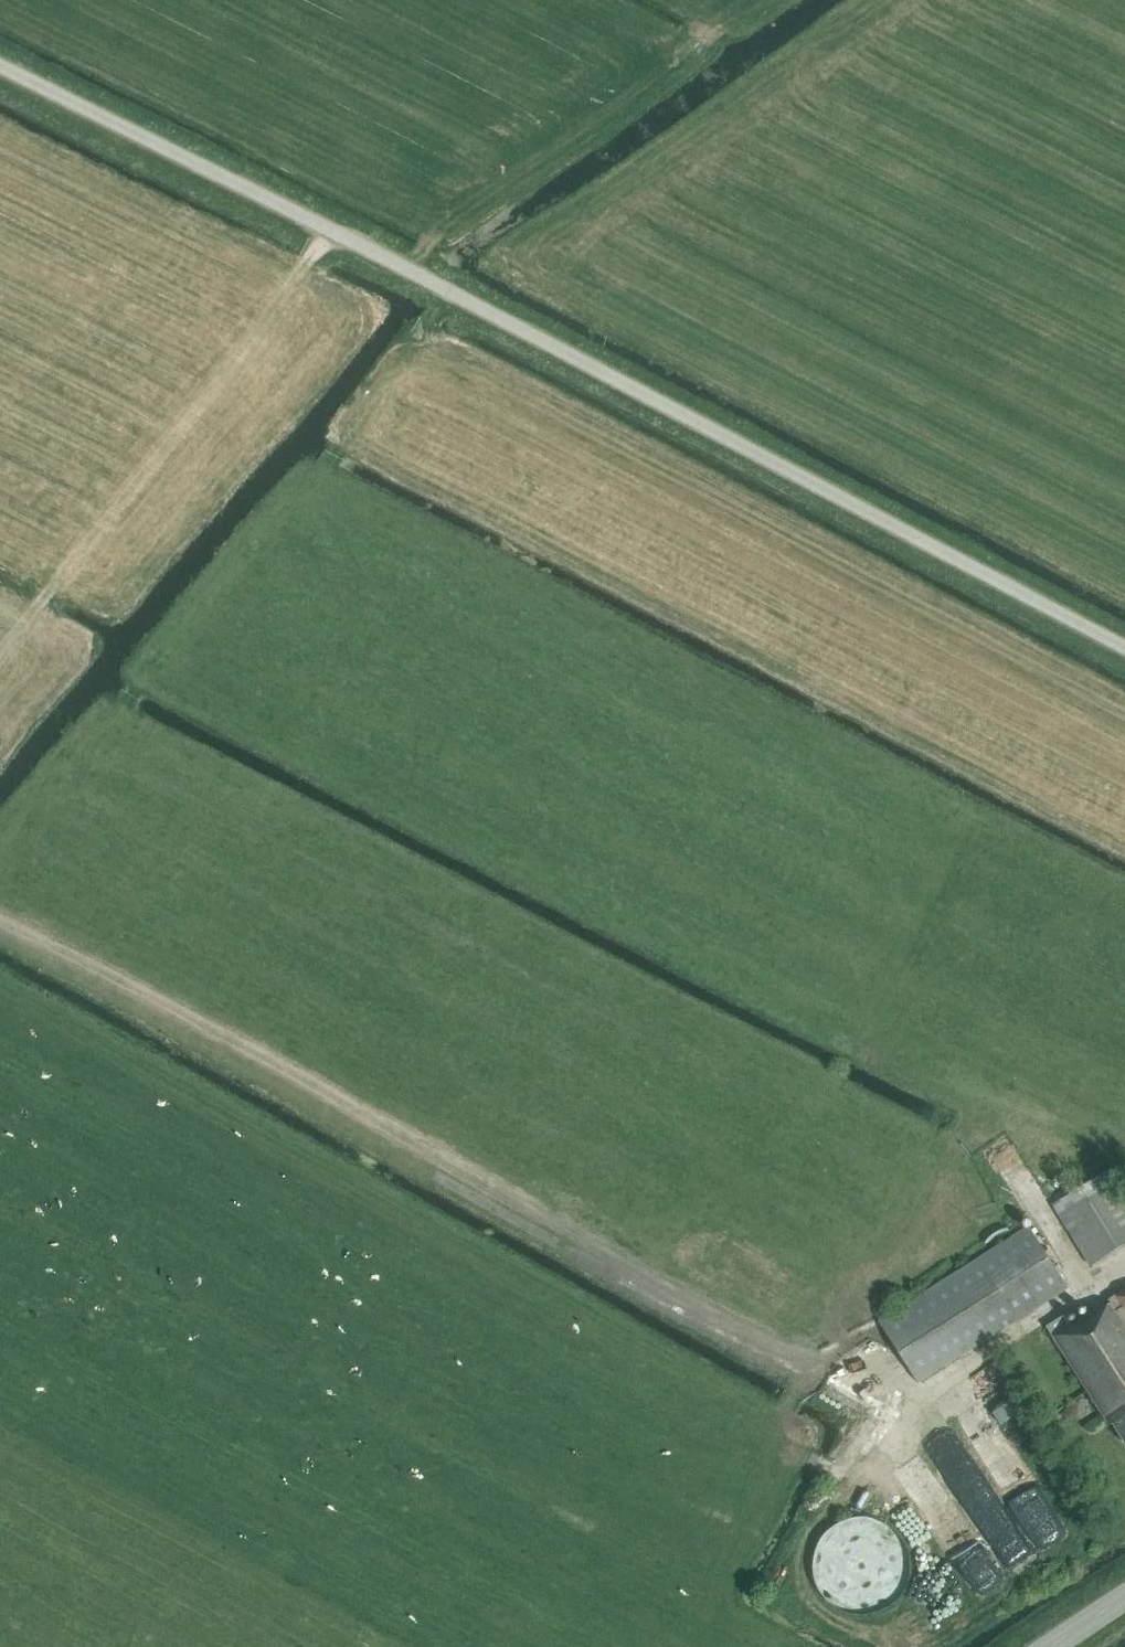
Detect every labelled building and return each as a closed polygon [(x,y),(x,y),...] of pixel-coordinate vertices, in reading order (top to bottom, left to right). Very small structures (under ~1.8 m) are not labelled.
[(1124,1247),(1124,1203),(1106,1172),(1053,1204),(1092,1267),(1124,1247)] [(917,1381),(1066,1288),(1029,1229),(880,1321),(917,1381)] [(1109,1301),(1111,1304),(1093,1315),(1091,1312),(1069,1325),(1063,1315),(1050,1323),(1045,1326),(1106,1428),(1114,1423),(1124,1441),(1124,1291),(1109,1301)] [(1028,1405),(1021,1394),(1009,1403),(1007,1401),(997,1408),(999,1410),(994,1414),(1001,1424),(1028,1405)] [(815,1544),(851,1620),(920,1588),(883,1512),(815,1544)] [(958,1560),(980,1596),(1005,1582),(982,1545),(958,1560)]
